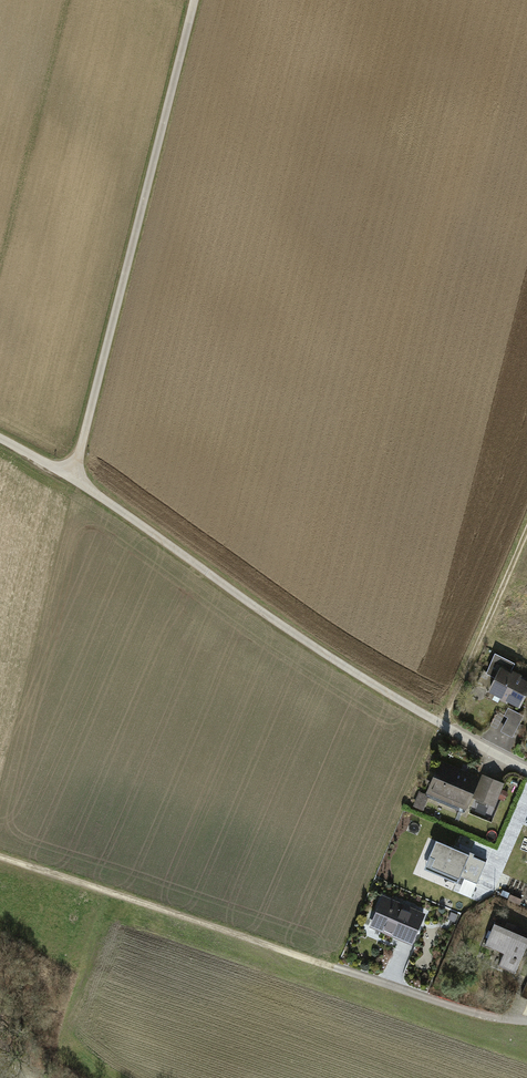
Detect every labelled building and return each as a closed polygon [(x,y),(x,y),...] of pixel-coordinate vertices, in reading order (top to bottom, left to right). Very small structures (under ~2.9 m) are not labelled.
[(499,669),(487,695),(518,709),(526,689),(526,682),(499,669)] [(522,717),(511,711),(500,731),(511,737),(522,717)] [(477,779),(439,765),(427,794),(466,809),(469,800),(477,779)] [(503,789),(477,779),(469,800),(495,810),(503,789)] [(485,865),(437,845),(428,864),(477,885),(485,865)] [(424,915),(381,897),(368,928),(410,947),(424,915)] [(526,938),(492,924),(483,946),(501,954),(497,964),(512,971),(526,938)]
